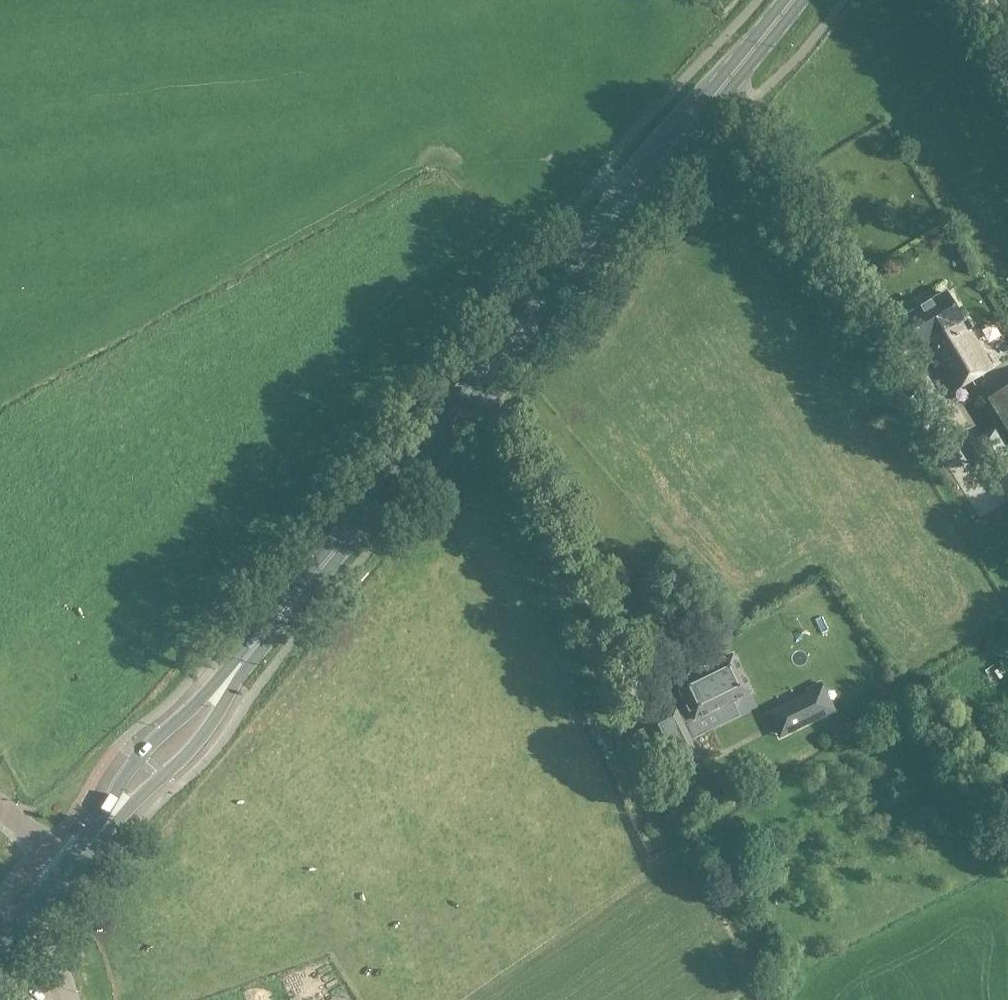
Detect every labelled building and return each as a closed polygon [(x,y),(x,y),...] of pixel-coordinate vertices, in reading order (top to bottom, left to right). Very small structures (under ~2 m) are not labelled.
[(993,369),(947,293),(906,317),(952,393),(993,369)] [(979,325),(989,354),(1005,348),(995,320),(979,325)] [(984,387),(1007,436),(1007,376),(984,387)] [(974,443),(1007,498),(1007,497),(1007,450),(1002,440),(996,430),(974,443)] [(650,724),(675,773),(701,760),(684,726),(713,711),(719,722),(737,713),(731,702),(751,692),(732,656),(711,666),(710,666),(697,673),(697,674),(676,684),(688,708),(677,713),(676,711),(650,724)] [(776,715),(786,734),(834,710),(820,682),(805,690),(809,699),(776,715)]
